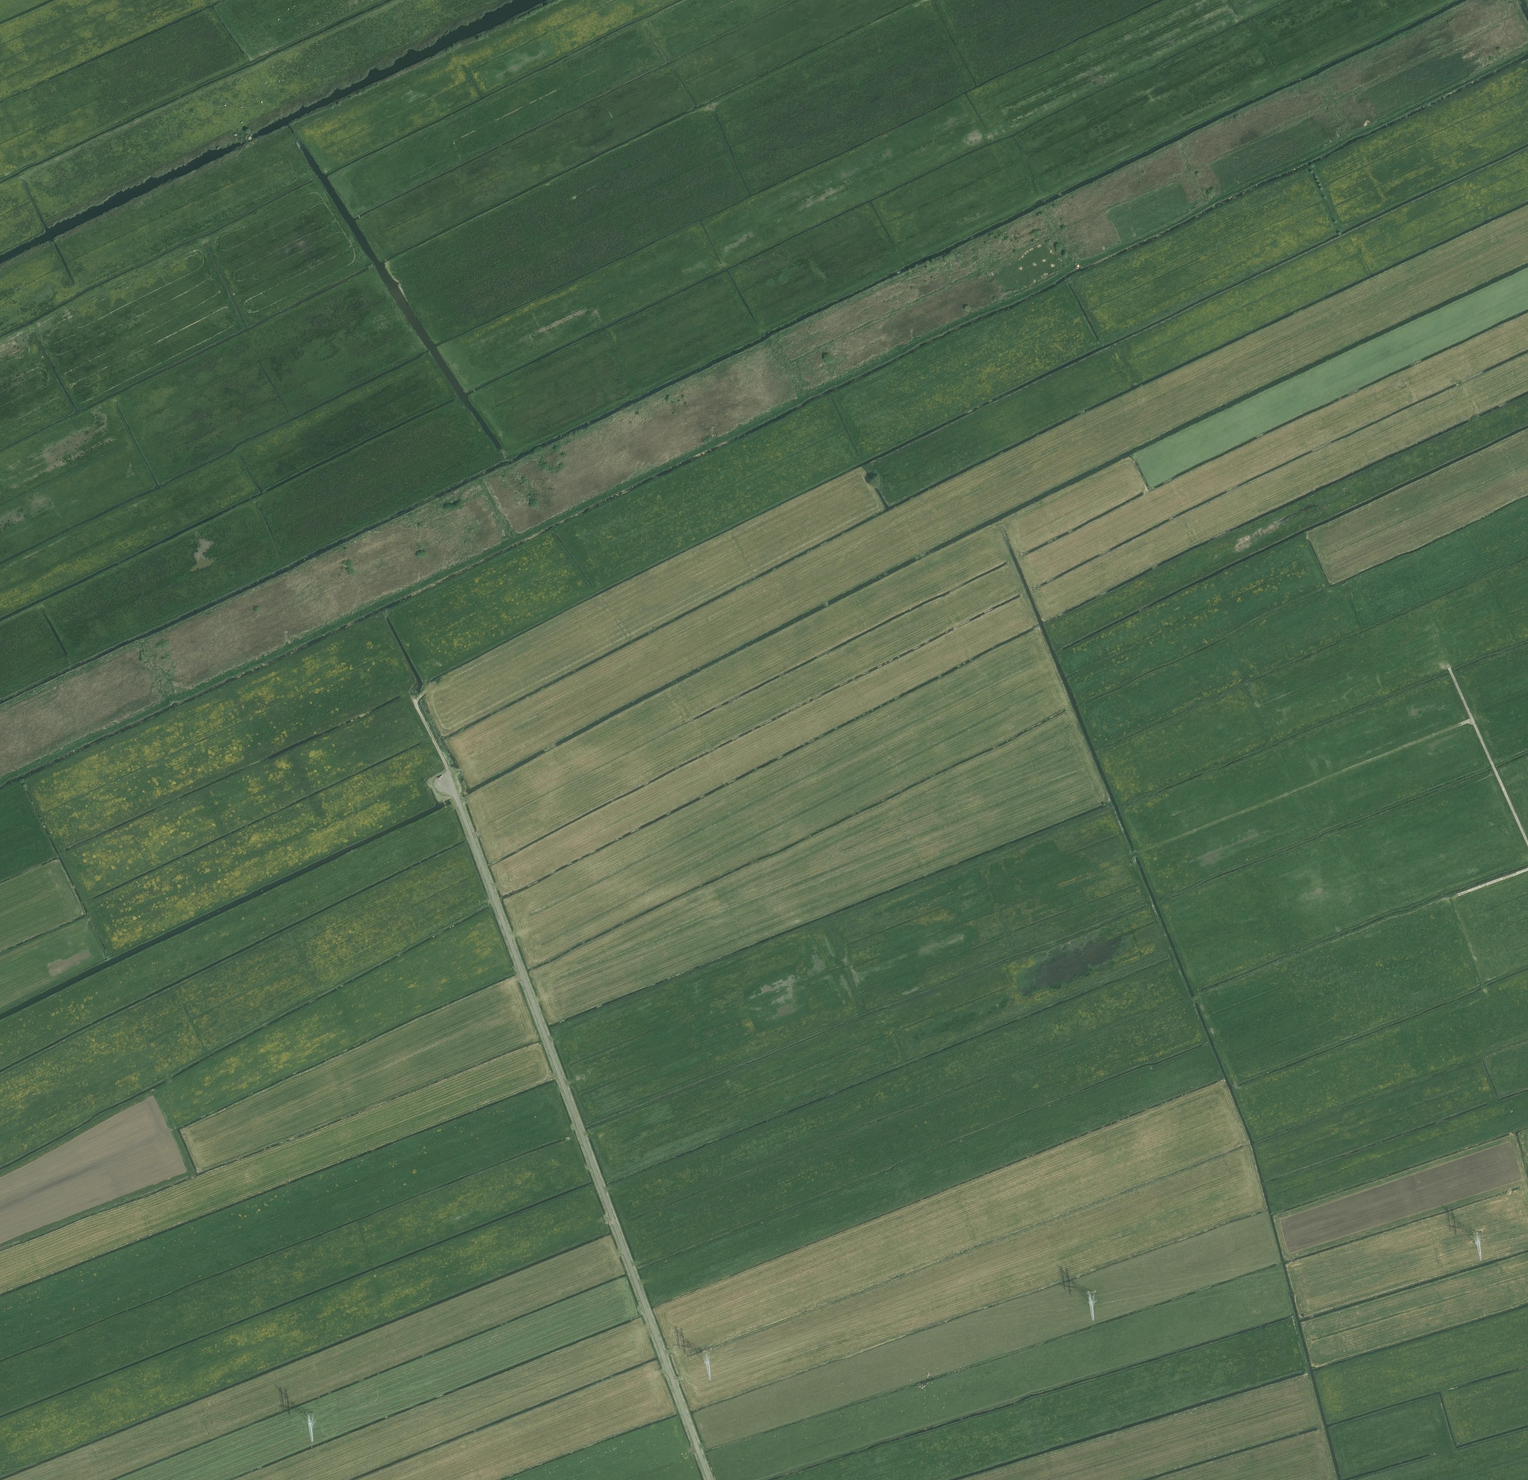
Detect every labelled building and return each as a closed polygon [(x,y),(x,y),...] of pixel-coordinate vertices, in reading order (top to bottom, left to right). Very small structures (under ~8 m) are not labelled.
[(439,781),(445,777),(441,772),(436,776),(439,781)]
